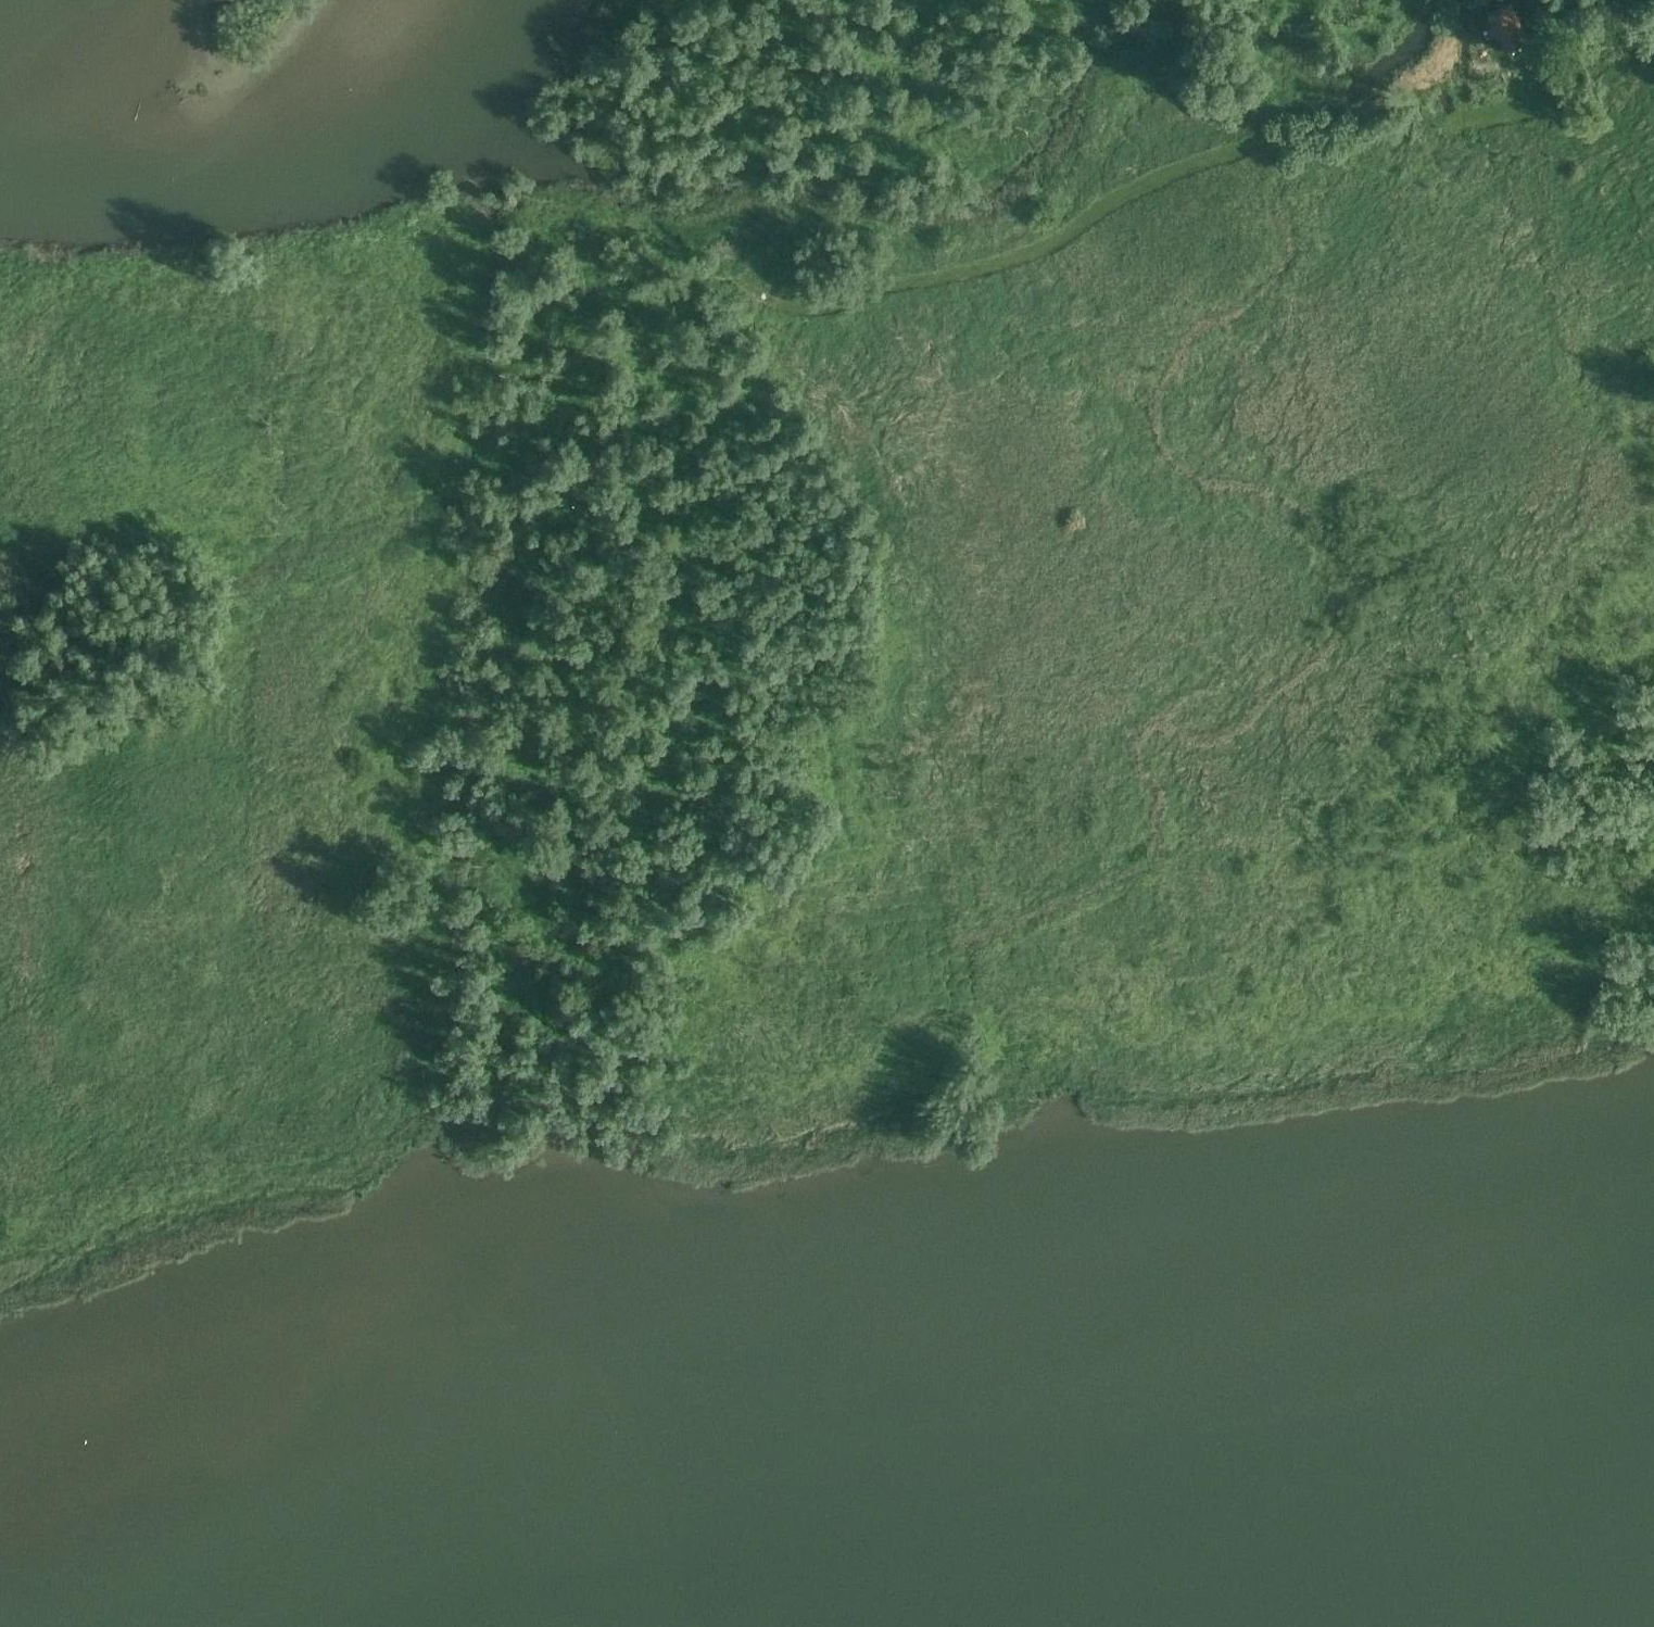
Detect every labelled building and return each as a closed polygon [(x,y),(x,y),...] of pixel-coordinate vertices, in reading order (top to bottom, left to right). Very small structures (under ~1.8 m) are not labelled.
[(1529,40),(1512,4),(1487,16),(1492,26),(1487,29),(1491,38),(1498,35),(1506,51),(1529,40)]
